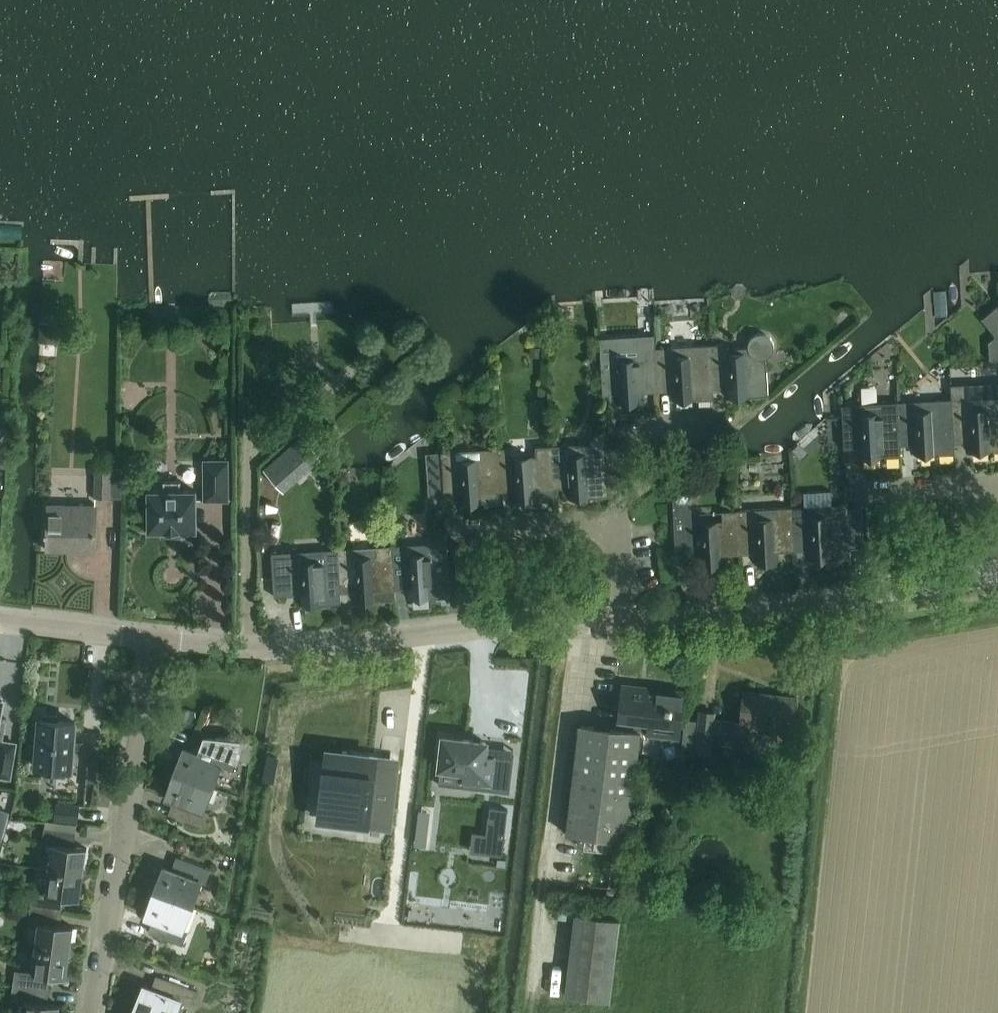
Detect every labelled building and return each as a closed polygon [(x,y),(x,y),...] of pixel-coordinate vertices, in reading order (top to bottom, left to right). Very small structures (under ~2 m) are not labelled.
[(56,327),(45,327),(45,344),(55,345),(56,327)] [(725,344),(711,345),(715,389),(729,388),(728,399),(769,396),(767,359),(769,358),(773,355),(774,353),(775,350),(775,346),(775,344),(774,341),(773,339),(771,337),(766,334),(761,334),(758,334),(756,335),(754,336),(752,338),(750,342),(749,345),(749,348),(726,350),(725,344)] [(611,338),(599,338),(600,352),(604,395),(619,395),(619,405),(645,404),(643,393),(660,392),(659,366),(657,348),(657,335),(611,338)] [(711,345),(657,348),(659,366),(660,392),(672,391),(673,402),(715,400),(715,396),(715,389),(711,345)] [(531,348),(531,358),(541,358),(542,349),(531,348)] [(952,399),(952,404),(954,443),(956,443),(969,443),(969,453),(990,453),(997,453),(997,397),(970,398),(952,399)] [(916,401),(898,402),(899,422),(901,446),(902,446),(915,445),(916,456),(936,455),(936,454),(940,454),(940,455),(955,454),(954,443),(952,404),(952,399),(942,400),(916,401)] [(879,403),(843,405),(843,417),(845,449),(860,448),(861,459),(886,459),(886,458),(889,457),(889,459),(900,458),(901,458),(901,446),(899,422),(898,402),(897,402),(879,403)] [(570,445),(553,446),(555,489),(556,489),(569,489),(569,500),(594,498),(611,497),(610,486),(609,467),(622,466),(620,446),(608,447),(608,445),(608,443),(608,442),(607,434),(597,434),(591,441),(592,443),(570,445)] [(513,448),(498,449),(500,492),(515,492),(516,503),(556,500),(557,500),(556,489),(555,489),(553,446),(536,446),(537,456),(513,457),(513,448)] [(457,451),(443,452),(445,495),(460,495),(461,507),(487,505),(487,504),(488,504),(488,505),(501,504),(500,492),(498,449),(457,451)] [(287,450),(264,470),(284,493),(307,473),(287,450)] [(230,501),(230,461),(206,461),(206,501),(208,501),(228,501),(230,501)] [(97,472),(97,497),(112,498),(112,472),(113,470),(97,469),(97,472)] [(431,478),(428,479),(429,496),(444,495),(443,478),(431,478)] [(684,480),(674,492),(677,550),(684,550),(685,560),(700,559),(700,568),(726,567),(725,555),(740,554),(738,510),(723,511),(724,521),(698,522),(697,512),(686,503),(690,498),(690,491),(685,487),(685,481),(684,480)] [(165,491),(150,492),(150,532),(152,532),(165,531),(165,532),(167,532),(167,531),(181,531),(181,532),(183,532),(183,531),(196,531),(196,532),(198,532),(198,491),(182,491),(182,485),(182,483),(182,481),(180,481),(180,482),(175,482),(175,481),(172,481),(172,482),(167,482),(167,481),(165,481),(165,484),(165,489),(165,491)] [(804,507),(793,507),(795,551),(810,551),(810,562),(831,561),(835,561),(835,560),(838,560),(838,561),(852,560),(851,548),(851,547),(850,529),(863,529),(862,507),(849,508),(849,506),(849,505),(849,504),(848,504),(833,505),(832,505),(810,506),(807,507),(804,507)] [(96,552),(98,507),(49,506),(48,551),(96,552)] [(753,510),(738,510),(740,554),(755,554),(755,564),(781,563),(780,552),(795,551),(793,507),(777,508),(753,510)] [(390,528),(379,529),(380,547),(391,546),(390,528)] [(449,543),(393,546),(395,590),(397,590),(410,589),(411,600),(452,598),(449,544),(449,543)] [(380,547),(338,549),(340,594),(342,594),(355,593),(356,603),(396,601),(395,590),(393,546),(391,546),(380,547)] [(338,549),(273,553),(276,597),(303,596),(304,607),(326,605),(341,605),(340,594),(338,549)] [(619,730),(643,733),(643,732),(649,732),(648,735),(681,738),(687,692),(623,685),(619,730)] [(699,721),(696,752),(711,754),(712,742),(748,746),(751,726),(793,730),(796,697),(745,692),(741,723),(715,720),(715,712),(700,711),(699,721)] [(74,750),(76,722),(57,721),(58,714),(45,713),(45,719),(40,719),(37,767),(73,770),(73,768),(81,769),(80,779),(96,780),(98,750),(82,749),(81,751),(74,750)] [(11,778),(17,744),(2,741),(5,722),(0,721),(0,776),(11,778)] [(619,730),(581,725),(568,834),(630,841),(643,733),(619,730)] [(184,747),(175,773),(216,788),(224,765),(236,769),(239,760),(250,764),(253,756),(253,746),(243,745),(243,739),(203,735),(197,752),(184,747)] [(441,736),(438,764),(467,767),(465,787),(511,792),(515,757),(487,754),(489,742),(441,736)] [(326,748),(318,816),(372,823),(373,812),(394,814),(398,776),(378,773),(379,761),(343,757),(344,751),(326,748)] [(267,755),(263,782),(275,784),(279,757),(267,755)] [(175,773),(165,797),(178,802),(173,815),(205,827),(210,813),(207,811),(216,788),(175,773)] [(79,822),(80,806),(57,804),(56,820),(79,822)] [(491,807),(487,841),(491,842),(489,853),(504,855),(509,809),(491,807)] [(46,828),(44,844),(53,845),(49,869),(85,874),(85,873),(88,849),(76,847),(78,832),(46,828)] [(177,844),(177,849),(180,852),(185,851),(188,849),(188,844),(185,841),(180,841),(177,844)] [(154,891),(195,906),(204,882),(208,884),(213,870),(181,858),(176,871),(164,866),(154,891)] [(34,893),(32,907),(64,911),(66,898),(82,900),(85,874),(49,869),(46,894),(34,893)] [(186,929),(195,906),(154,891),(145,916),(158,921),(153,934),(185,946),(190,931),(186,929)] [(32,907),(30,923),(39,924),(36,948),(72,953),(75,927),(62,926),(64,911),(32,907)] [(611,1001),(621,920),(577,915),(567,996),(611,1001)] [(138,938),(135,948),(144,951),(147,942),(138,938)] [(17,970),(14,986),(51,991),(53,977),(68,979),(72,953),(36,948),(33,973),(17,970)] [(183,1001),(192,1005),(198,991),(161,977),(156,990),(144,985),(134,1011),(141,1012),(179,1012),(183,1001)] [(13,1000),(26,1002),(24,1012),(60,1012),(61,1006),(49,1004),(51,991),(14,986),(13,1000)]
